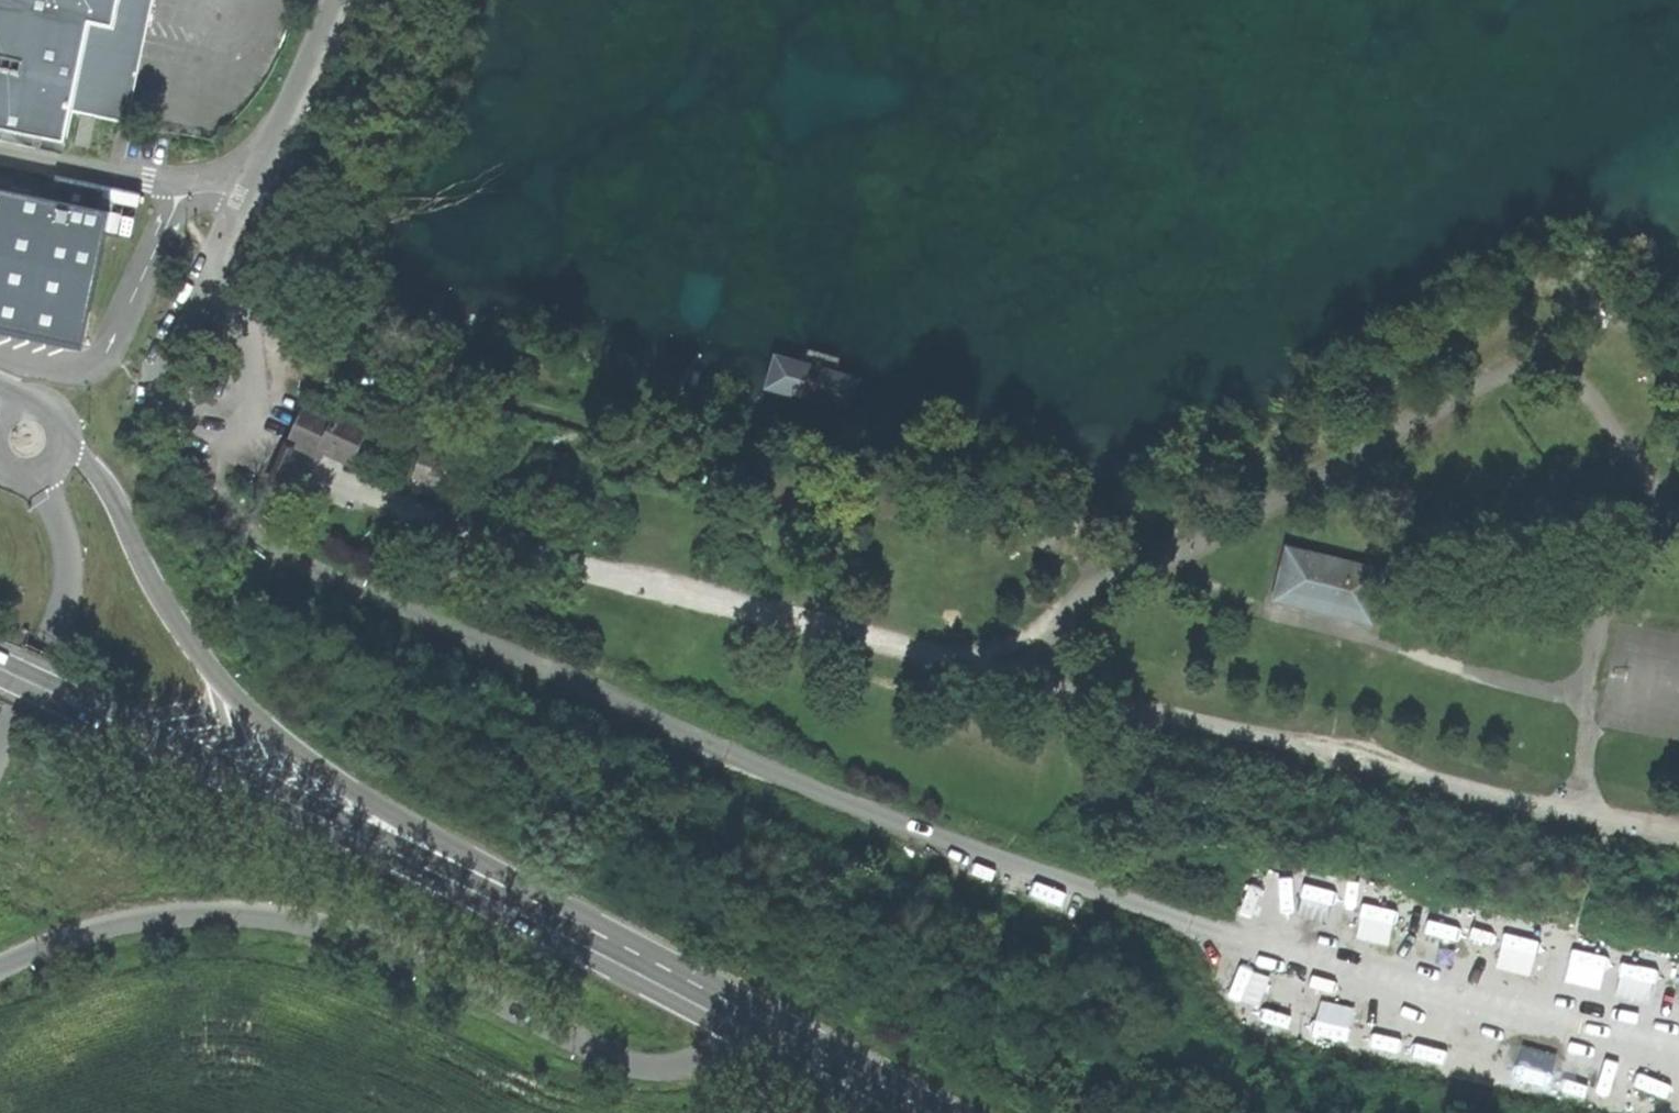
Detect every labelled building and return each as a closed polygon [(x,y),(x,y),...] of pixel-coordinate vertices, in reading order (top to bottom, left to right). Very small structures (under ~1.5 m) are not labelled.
[(128,130),(157,0),(0,0),(0,134),(41,141),(88,151),(95,121),(128,130)] [(81,350),(112,214),(0,191),(0,333),(81,350)] [(779,363),(772,387),(846,406),(853,383),(779,363)] [(304,409),(288,443),(320,458),(323,452),(350,464),(366,429),(336,415),(333,422),(304,409)] [(436,457),(420,452),(411,478),(420,481),(425,483),(423,491),(439,496),(448,468),(433,463),(436,457)] [(1382,577),(1288,555),(1278,595),(1372,617),(1382,577)]
